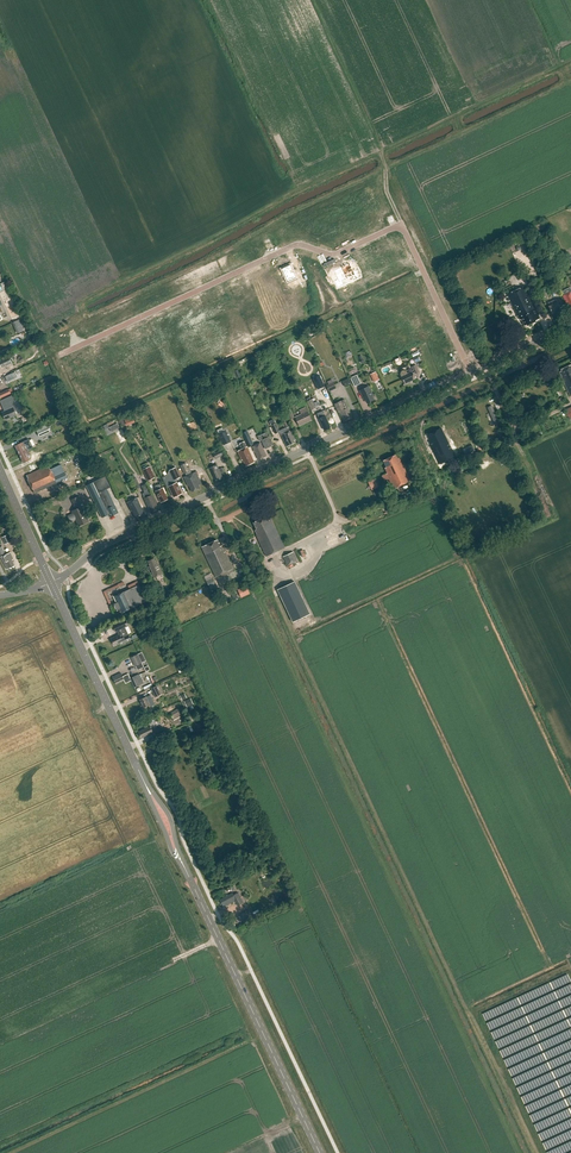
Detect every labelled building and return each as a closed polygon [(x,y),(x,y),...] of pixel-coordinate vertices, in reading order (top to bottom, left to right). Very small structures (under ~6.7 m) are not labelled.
[(528,229),(531,234),(540,229),(541,230),(546,228),(543,222),(528,229)] [(395,242),(383,247),(388,257),(394,254),(396,257),(401,255),(399,252),(399,251),(395,242)] [(372,252),(366,255),(371,265),(377,263),(372,252)] [(366,255),(360,258),(365,268),(371,265),(366,255)] [(349,263),(341,267),(347,278),(352,276),(354,280),(360,277),(357,270),(353,271),(349,263)] [(290,265),(282,269),(288,282),(297,278),(290,265)] [(347,278),(341,267),(334,270),(338,279),(334,280),(337,288),(344,285),(342,281),(347,278)] [(278,285),(275,287),(270,278),(263,281),(268,294),(276,290),(276,291),(280,290),(278,285)] [(525,287),(507,295),(518,316),(520,320),(521,319),(524,326),(540,319),(525,287)] [(217,298),(217,299),(223,312),(233,308),(226,294),(226,295),(217,299),(217,298)] [(549,307),(552,313),(553,313),(554,313),(556,312),(556,311),(561,309),(558,302),(556,299),(548,303),(550,306),(549,307)] [(560,321),(557,315),(548,319),(551,326),(560,321)] [(0,362),(0,364),(2,367),(12,362),(9,357),(0,362)] [(401,374),(402,376),(405,384),(416,379),(414,375),(419,372),(416,365),(412,366),(414,371),(412,371),(408,373),(407,371),(405,370),(403,370),(401,372),(401,374)] [(561,369),(562,371),(560,372),(562,377),(570,396),(570,365),(561,369)] [(351,378),(355,387),(361,383),(357,375),(351,378)] [(317,389),(324,387),(319,376),(313,379),(317,389)] [(336,388),(334,382),(327,385),(329,391),(336,388)] [(360,391),(364,399),(365,399),(367,403),(374,400),(372,396),(373,395),(369,386),(360,391)] [(0,393),(0,398),(0,399),(11,394),(9,389),(0,393)] [(9,409),(2,412),(5,420),(16,415),(14,411),(17,410),(12,399),(6,402),(9,409)] [(315,408),(311,399),(306,401),(310,410),(315,408)] [(340,411),(344,421),(351,418),(351,416),(352,416),(348,407),(345,409),(341,401),(334,404),(338,412),(340,411)] [(290,407),(285,409),(290,420),(294,418),(290,407)] [(295,417),(299,426),(312,420),(308,411),(307,411),(306,408),(299,411),(301,414),(295,417)] [(323,411),(317,414),(324,430),(329,428),(328,426),(330,426),(323,411)] [(127,426),(135,422),(133,417),(125,420),(127,426)] [(276,423),(271,425),(275,434),(280,432),(276,423)] [(37,432),(40,437),(47,433),(45,428),(37,432)] [(431,441),(430,442),(432,446),(431,447),(440,464),(455,456),(441,428),(428,435),(431,441)] [(112,443),(121,439),(116,429),(107,433),(112,443)] [(283,433),(281,434),(287,447),(287,446),(288,446),(295,443),(294,441),(296,440),(291,430),(283,433)] [(231,441),(226,431),(218,434),(224,445),(231,441)] [(262,440),(266,449),(273,446),(269,437),(267,432),(258,436),(260,441),(262,440)] [(21,443),(15,446),(19,455),(28,450),(33,448),(29,439),(21,443)] [(238,451),(242,460),(243,460),(246,466),(255,462),(247,447),(244,442),(240,444),(242,449),(238,451)] [(252,447),(258,460),(267,456),(261,443),(252,447)] [(19,455),(23,463),(29,461),(27,456),(30,455),(28,450),(19,455)] [(223,455),(221,450),(214,453),(216,458),(223,455)] [(383,460),(387,467),(385,468),(387,473),(387,474),(394,489),(410,481),(398,454),(383,460)] [(186,463),(181,465),(185,474),(186,473),(187,476),(185,477),(189,486),(190,486),(193,492),(201,488),(200,485),(202,484),(197,472),(193,474),(190,467),(188,468),(186,463)] [(212,472),(217,480),(223,478),(221,473),(224,472),(222,468),(219,469),(218,469),(216,465),(211,467),(213,471),(212,472)] [(49,466),(27,476),(34,492),(35,494),(52,486),(54,490),(59,488),(57,484),(49,466)] [(143,470),(148,481),(155,478),(149,467),(143,470)] [(170,487),(174,497),(182,493),(179,486),(177,483),(176,483),(176,481),(176,479),(180,477),(181,479),(181,478),(176,467),(170,470),(171,474),(163,478),(168,488),(170,487)] [(65,472),(54,478),(57,484),(68,479),(65,472)] [(112,516),(118,513),(107,489),(111,487),(106,476),(86,485),(102,518),(108,515),(112,516)] [(133,480),(137,489),(141,487),(137,478),(133,480)] [(413,488),(414,493),(422,490),(417,478),(413,479),(416,487),(413,488)] [(368,482),(372,490),(378,487),(374,479),(368,482)] [(151,509),(152,510),(157,508),(154,502),(156,501),(153,495),(152,495),(147,484),(142,486),(145,494),(143,495),(145,499),(150,510),(151,509)] [(159,497),(162,502),(163,501),(165,501),(166,500),(167,499),(165,495),(166,495),(165,492),(166,492),(164,487),(162,488),(160,484),(155,487),(157,491),(156,491),(159,497)] [(76,520),(79,526),(89,521),(82,507),(84,506),(80,496),(73,499),(77,509),(72,511),(73,514),(69,516),(71,522),(76,520)] [(131,511),(132,511),(135,518),(140,515),(141,516),(141,517),(144,515),(144,513),(137,498),(127,502),(131,511)] [(257,529),(255,530),(257,535),(256,535),(266,556),(285,548),(269,515),(254,522),(257,529)] [(1,538),(5,545),(10,543),(7,535),(1,538)] [(217,540),(202,547),(216,577),(233,568),(225,552),(224,552),(221,546),(220,546),(217,540)] [(7,569),(15,566),(12,560),(13,559),(10,552),(6,554),(3,547),(0,548),(0,555),(1,557),(7,569)] [(282,556),(286,565),(297,561),(292,551),(282,556)] [(150,566),(155,577),(163,574),(158,564),(157,565),(154,558),(152,558),(149,559),(149,561),(148,561),(151,565),(150,566)] [(278,589),(293,622),(310,614),(295,581),(278,589)] [(161,582),(154,585),(158,592),(165,589),(161,582)] [(120,610),(121,613),(147,601),(139,584),(113,596),(116,602),(114,604),(117,611),(120,610)] [(236,589),(240,597),(249,593),(245,585),(236,589)] [(126,619),(113,626),(116,631),(118,630),(125,627),(128,625),(126,619)] [(120,634),(111,638),(114,645),(120,643),(121,645),(131,640),(128,634),(125,627),(118,630),(120,634)] [(131,657),(135,666),(142,663),(138,654),(131,657)] [(131,681),(134,687),(144,683),(139,674),(130,678),(128,674),(123,676),(121,673),(114,676),(114,678),(113,678),(116,684),(124,680),(126,683),(131,681)] [(157,685),(152,687),(156,697),(161,695),(157,685)] [(140,699),(144,707),(150,704),(150,706),(155,704),(151,695),(146,697),(140,699)] [(170,713),(174,721),(183,716),(179,708),(170,713)] [(197,724),(200,730),(208,726),(205,720),(197,724)] [(139,732),(142,738),(153,732),(150,726),(139,732)] [(154,730),(158,738),(167,733),(163,726),(154,730)] [(226,897),(220,900),(223,907),(224,907),(230,903),(235,900),(236,902),(238,905),(243,902),(238,893),(233,895),(232,893),(228,895),(228,894),(225,896),(226,897)] [(245,912),(240,915),(244,923),(252,918),(249,913),(246,914),(245,912)]
